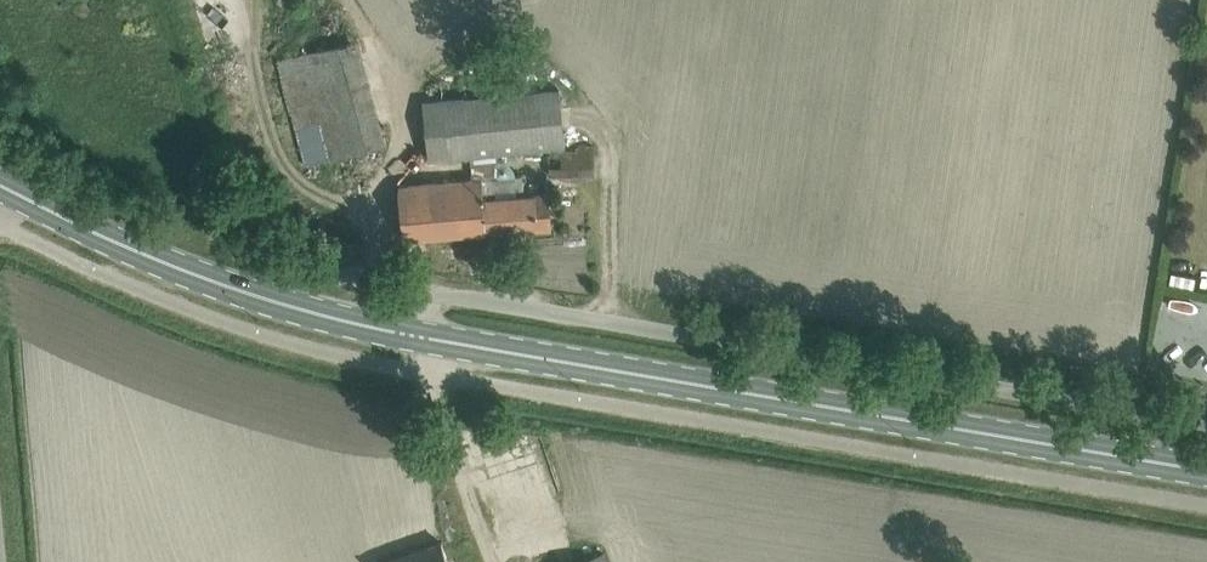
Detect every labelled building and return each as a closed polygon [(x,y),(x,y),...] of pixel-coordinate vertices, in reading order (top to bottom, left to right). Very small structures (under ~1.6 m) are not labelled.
[(357,36),(277,58),(304,162),(385,140),(357,36)] [(466,97),(471,156),(565,148),(560,89),(466,97)] [(428,237),(550,227),(547,191),(524,193),(523,175),(397,185),(400,213),(403,238),(428,237)] [(439,545),(392,561),(446,561),(439,545)] [(604,553),(579,561),(607,561),(604,553)]
